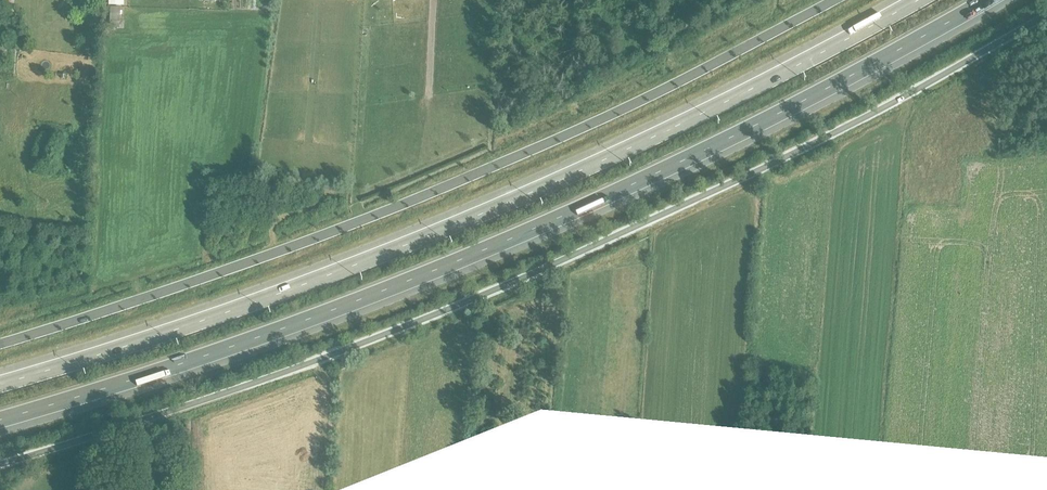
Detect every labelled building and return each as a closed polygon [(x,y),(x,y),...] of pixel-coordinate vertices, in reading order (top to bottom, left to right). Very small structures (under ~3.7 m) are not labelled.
[(12,11),(12,0),(0,0),(0,10),(12,11)] [(67,3),(61,10),(68,17),(75,10),(67,3)] [(111,7),(110,28),(120,28),(121,7),(111,7)] [(86,38),(85,50),(96,51),(97,39),(86,38)]
